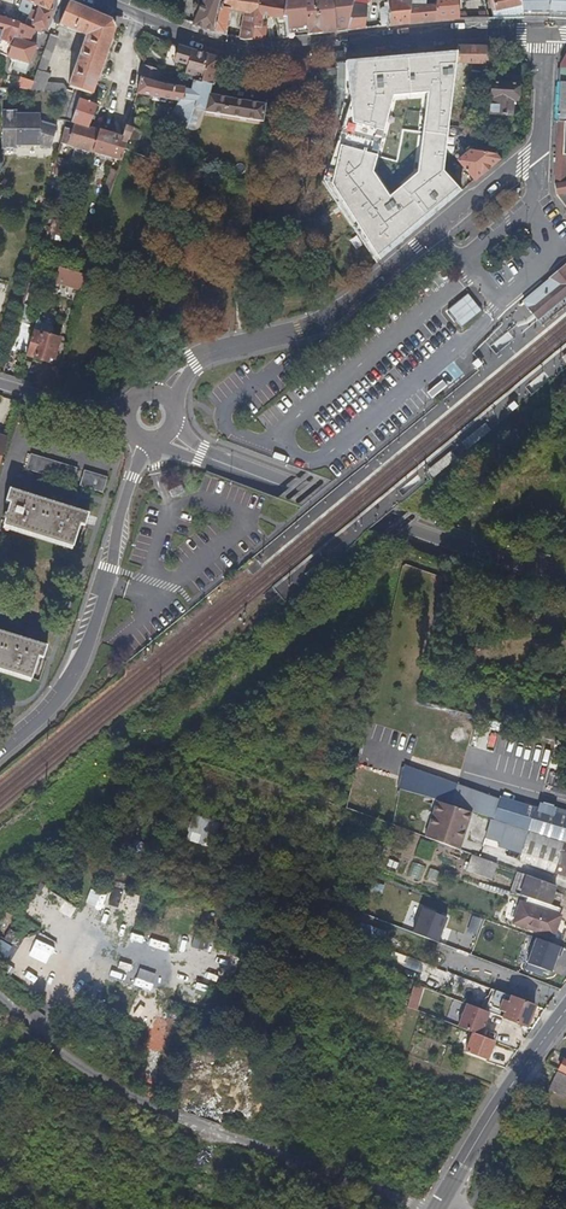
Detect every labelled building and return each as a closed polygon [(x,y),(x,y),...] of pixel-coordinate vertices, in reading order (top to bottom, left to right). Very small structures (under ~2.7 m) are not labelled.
[(52,0),(18,0),(21,1),(18,11),(21,13),(17,23),(0,17),(0,31),(3,32),(0,40),(0,54),(2,55),(2,60),(16,65),(15,69),(24,73),(28,66),(33,68),(38,56),(40,50),(26,44),(30,32),(31,29),(42,33),(44,31),(51,15),(50,12),(47,11),(52,1),(52,0)] [(199,6),(197,5),(195,4),(191,5),(188,10),(190,14),(195,17),(192,26),(195,27),(215,32),(219,12),(220,10),(221,0),(201,0),(199,6)] [(220,10),(227,11),(241,13),(253,15),(254,0),(221,0),(220,10)] [(252,40),(264,40),(264,28),(261,26),(261,16),(270,17),(274,28),(276,38),(281,38),(288,37),(287,36),(281,23),(278,17),(275,14),(281,1),(276,0),(254,0),(253,15),(253,16),(252,40)] [(287,36),(287,18),(284,16),(287,0),(281,0),(281,1),(275,14),(278,17),(281,23),(287,36)] [(288,37),(291,37),(301,36),(308,35),(307,22),(301,23),(302,28),(299,28),(297,11),(304,9),(304,3),(303,0),(287,0),(284,16),(287,18),(287,36),(288,37)] [(308,35),(318,34),(328,33),(335,32),(346,30),(353,0),(303,0),(304,3),(304,9),(297,11),(299,28),(302,28),(301,23),(307,22),(308,35)] [(346,30),(348,30),(361,28),(364,28),(368,11),(370,1),(373,1),(373,0),(353,0),(346,30)] [(381,26),(387,25),(399,24),(409,23),(414,0),(401,0),(400,3),(393,2),(392,6),(386,5),(384,9),(381,26)] [(410,23),(422,22),(434,20),(439,20),(441,20),(439,1),(434,2),(435,5),(427,4),(428,0),(414,0),(410,23)] [(441,20),(459,19),(456,1),(456,0),(439,0),(439,1),(441,20)] [(493,18),(494,18),(504,18),(519,18),(523,18),(519,0),(490,0),(490,2),(491,7),(493,18)] [(523,18),(537,18),(546,18),(548,0),(519,0),(523,18)] [(546,18),(553,19),(565,19),(565,0),(548,0),(546,18)] [(80,91),(90,95),(104,57),(115,29),(112,21),(94,14),(65,1),(64,1),(55,23),(84,36),(70,77),(66,86),(77,90),(80,91)] [(219,12),(215,32),(219,34),(223,35),(225,23),(227,11),(220,10),(219,12)] [(241,13),(238,39),(241,40),(246,41),(252,40),(253,16),(253,15),(241,13)] [(57,39),(50,35),(49,36),(39,64),(28,90),(30,90),(52,93),(64,94),(61,104),(56,120),(63,122),(73,93),(66,91),(62,86),(56,85),(49,84),(45,83),(49,75),(44,73),(51,55),(53,48),(57,39)] [(203,64),(207,55),(205,54),(184,49),(177,47),(174,58),(187,63),(186,71),(194,74),(198,75),(203,64)] [(483,77),(487,48),(482,48),(456,47),(455,60),(454,73),(454,74),(483,77)] [(559,65),(560,66),(559,88),(556,122),(565,123),(565,54),(559,65)] [(217,67),(219,58),(208,55),(200,79),(185,78),(184,84),(184,86),(182,98),(178,99),(177,100),(173,110),(167,122),(186,130),(191,108),(202,110),(202,111),(213,113),(225,115),(235,117),(253,121),(263,123),(263,122),(265,104),(249,101),(239,99),(226,97),(216,95),(210,94),(213,81),(217,67)] [(318,82),(317,98),(320,101),(340,103),(339,124),(362,126),(362,128),(367,128),(367,126),(373,127),(382,128),(383,113),(386,113),(387,100),(402,102),(402,112),(401,128),(417,130),(436,132),(437,124),(448,125),(449,116),(452,90),(454,74),(454,73),(455,60),(450,60),(450,61),(442,60),(429,58),(428,59),(404,57),(403,65),(390,64),(390,70),(380,70),(380,61),(367,60),(366,70),(358,70),(357,75),(349,74),(350,65),(339,64),(339,70),(317,68),(316,81),(318,82)] [(305,76),(305,60),(294,61),(294,76),(305,76)] [(184,86),(184,84),(167,81),(140,76),(139,80),(136,92),(148,94),(177,100),(178,99),(182,98),(184,86)] [(515,100),(516,84),(505,84),(491,83),(490,92),(489,101),(488,113),(509,115),(510,100),(515,100)] [(77,99),(80,91),(77,90),(71,105),(65,123),(68,124),(77,99)] [(97,106),(77,99),(68,124),(70,125),(71,125),(78,127),(88,131),(88,130),(97,106)] [(39,113),(17,112),(17,108),(2,107),(1,121),(0,129),(0,146),(15,147),(16,144),(36,146),(47,151),(57,128),(39,120),(39,113)] [(147,117),(131,113),(129,122),(129,123),(135,124),(144,127),(147,117)] [(556,122),(556,125),(554,149),(553,177),(553,181),(554,183),(554,189),(558,197),(562,206),(565,211),(565,123),(556,122)] [(91,155),(118,163),(123,146),(129,147),(135,124),(129,123),(125,137),(119,136),(98,132),(91,155)] [(78,127),(71,125),(67,141),(65,147),(89,155),(91,155),(98,132),(93,131),(88,130),(88,131),(78,127)] [(382,128),(373,127),(372,143),(370,161),(379,162),(382,134),(382,128)] [(480,175),(501,157),(502,146),(495,145),(485,143),(476,142),(474,144),(455,159),(464,171),(473,180),(480,175)] [(54,161),(51,171),(63,175),(65,166),(62,165),(62,162),(54,160),(54,161)] [(379,162),(370,161),(362,160),(359,193),(330,191),(329,203),(325,203),(322,234),(326,235),(325,250),(329,250),(330,248),(352,249),(354,225),(371,226),(371,228),(376,228),(378,209),(387,209),(388,204),(400,204),(401,200),(419,201),(419,203),(424,203),(426,182),(418,181),(419,172),(401,171),(401,173),(391,172),(391,163),(379,162)] [(41,238),(55,242),(59,226),(45,222),(41,238)] [(59,283),(82,290),(86,275),(69,269),(58,266),(54,279),(54,281),(59,283)] [(564,268),(562,266),(554,273),(547,279),(548,281),(522,302),(537,320),(541,317),(553,307),(563,298),(565,296),(565,266),(564,268)] [(33,331),(26,355),(48,362),(49,359),(51,359),(58,339),(41,333),(33,331)] [(440,381),(426,393),(431,398),(445,386),(440,381)] [(70,487),(75,472),(29,456),(23,472),(36,476),(70,487)] [(100,498),(106,481),(82,474),(77,490),(100,498)] [(184,493),(187,477),(173,475),(170,491),(184,493)] [(85,525),(89,513),(76,509),(78,504),(68,501),(66,506),(33,495),(35,490),(24,487),(23,491),(10,487),(6,499),(12,501),(4,523),(36,534),(72,546),(80,524),(85,525)] [(443,601),(447,584),(441,583),(437,600),(443,601)] [(47,643),(35,639),(35,635),(25,632),(24,636),(0,629),(0,667),(32,677),(38,655),(43,657),(47,643)] [(450,802),(480,813),(487,792),(457,783),(450,802)] [(487,792),(480,813),(499,821),(525,829),(532,806),(487,792)] [(429,797),(415,836),(446,847),(456,818),(460,819),(464,810),(429,797)] [(565,841),(565,810),(561,808),(560,811),(536,804),(535,807),(532,806),(525,829),(535,832),(565,842),(565,841)] [(562,876),(565,878),(565,845),(553,841),(517,829),(509,826),(479,816),(471,841),(475,843),(482,846),(487,848),(495,852),(504,856),(514,860),(525,864),(536,868),(548,872),(560,876),(562,876)] [(450,848),(460,819),(456,818),(446,847),(450,848)] [(497,865),(478,858),(473,873),(492,880),(497,865)] [(418,880),(423,866),(412,861),(407,876),(418,880)] [(528,876),(525,875),(518,894),(527,897),(534,899),(548,904),(555,885),(528,876)] [(119,907),(126,884),(118,881),(111,904),(119,907)] [(370,891),(381,893),(383,883),(372,881),(370,891)] [(126,895),(124,903),(136,906),(138,898),(126,895)] [(534,899),(527,897),(525,902),(520,901),(514,920),(528,926),(550,934),(557,914),(554,913),(557,907),(548,904),(534,899)] [(418,903),(408,930),(437,941),(447,914),(418,903)] [(477,933),(482,918),(471,914),(466,930),(477,933)] [(19,936),(5,930),(0,942),(0,950),(12,955),(19,936)] [(193,936),(191,945),(205,949),(207,940),(193,936)] [(526,962),(550,971),(556,954),(559,955),(562,947),(536,937),(526,962)] [(29,970),(45,977),(52,960),(36,953),(29,970)] [(171,988),(185,994),(191,977),(177,972),(171,988)] [(406,1007),(416,1009),(423,987),(412,984),(406,1007)] [(526,1026),(534,1005),(504,993),(495,990),(493,996),(498,999),(495,1007),(501,1010),(499,1015),(526,1026)] [(479,1008),(465,1003),(456,1027),(465,1030),(471,1032),(478,1035),(488,1011),(479,1008)] [(485,1061),(493,1041),(478,1035),(471,1032),(463,1053),(476,1058),(485,1061)] [(557,1071),(549,1087),(565,1095),(565,1076),(557,1071)]
